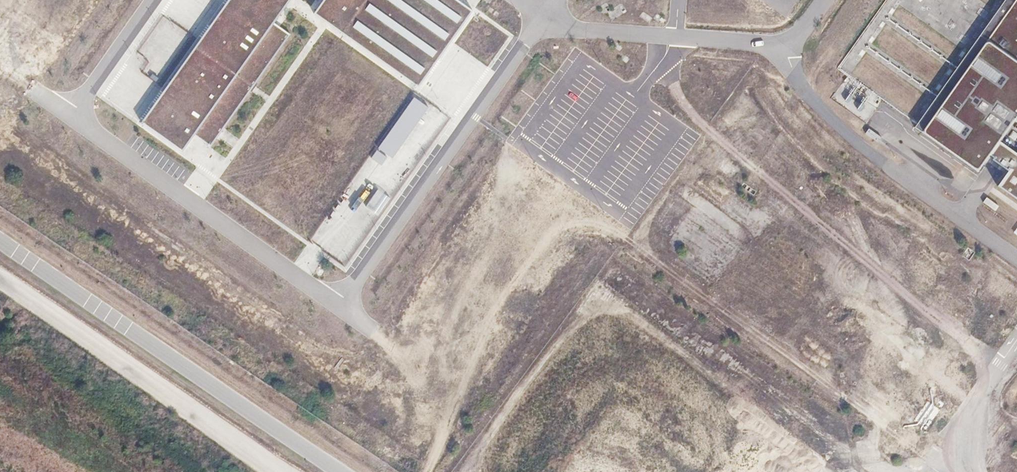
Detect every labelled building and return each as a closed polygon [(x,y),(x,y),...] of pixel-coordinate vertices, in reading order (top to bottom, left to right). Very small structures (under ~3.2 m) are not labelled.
[(182,152),(194,134),(272,22),(288,0),(227,0),(142,122),(182,152)] [(469,10),(455,0),(322,0),(313,13),(416,86),(469,10)] [(922,132),(978,172),(989,155),(993,158),(992,160),(1008,171),(1009,169),(1010,170),(998,186),(1016,200),(1016,0),(1015,0),(922,132)] [(194,134),(211,146),(288,35),(272,22),(194,134)] [(360,170),(313,246),(352,271),(380,227),(379,226),(394,202),(387,198),(392,190),(379,181),(374,188),(363,181),(367,175),(360,170)]
